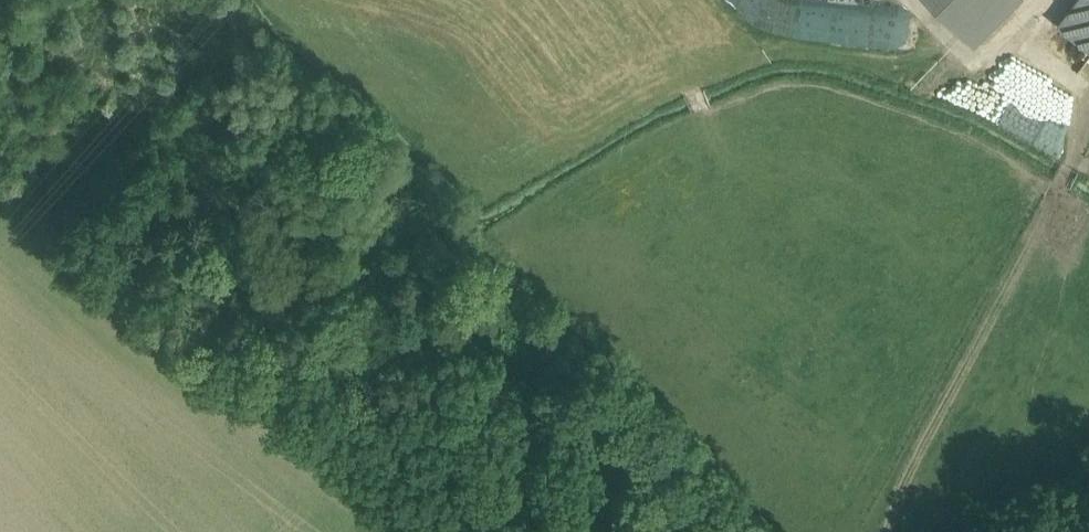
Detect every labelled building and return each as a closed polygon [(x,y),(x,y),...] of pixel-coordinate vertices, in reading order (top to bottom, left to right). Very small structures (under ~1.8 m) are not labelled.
[(977,38),(1015,0),(938,0),(977,38)] [(1059,26),(1088,49),(1088,0),(1078,0),(1059,26)]
